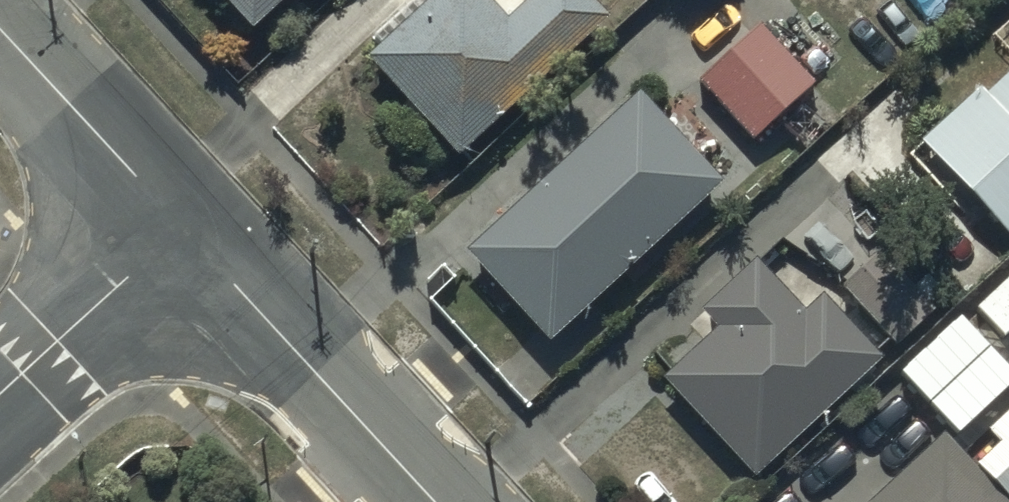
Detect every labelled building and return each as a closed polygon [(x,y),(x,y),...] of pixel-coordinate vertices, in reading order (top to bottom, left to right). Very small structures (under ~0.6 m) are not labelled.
[(257,36),(294,1),(298,5),(304,0),(223,0),(257,36)] [(577,0),(552,0),(510,39),(474,0),(449,0),(375,69),(462,162),(605,30),(577,0)] [(816,86),(766,29),(703,85),(753,142),(816,86)] [(1004,229),(1008,224),(1008,61),(981,86),(977,82),(919,134),(1004,229)] [(719,194),(644,112),(477,261),(552,344),(719,194)] [(841,279),(893,338),(929,305),(877,246),(841,279)] [(660,371),(750,468),(878,351),(820,288),(802,304),(755,253),(701,304),(716,320),(660,371)] [(1008,500),(1008,418),(992,434),(1004,447),(980,468),(1008,500)] [(943,437),(872,501),(1003,501),(943,437)]
